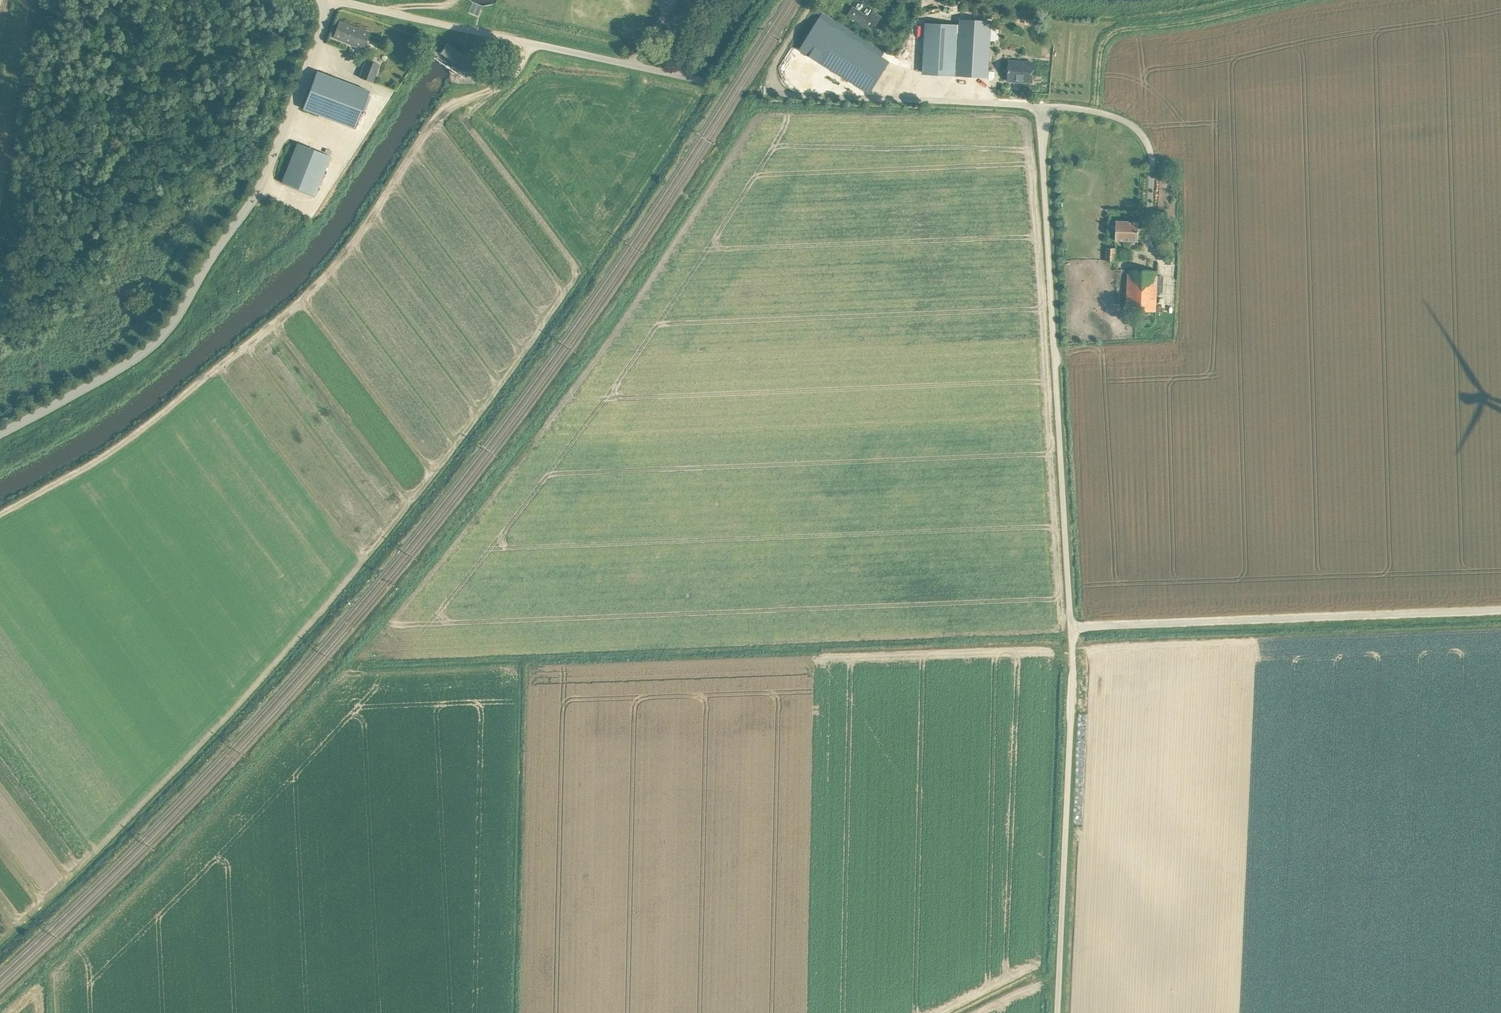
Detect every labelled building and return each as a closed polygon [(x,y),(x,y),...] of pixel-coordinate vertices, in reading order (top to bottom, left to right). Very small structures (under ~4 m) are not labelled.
[(847,15),(872,31),(882,16),(873,10),(869,16),(853,6),(847,15)] [(819,18),(799,49),(870,93),(889,62),(819,18)] [(339,21),(333,37),(352,44),(352,43),(363,47),(362,48),(363,49),(369,32),(357,27),(357,28),(339,21)] [(956,74),(958,32),(958,25),(925,23),(922,72),(956,74)] [(988,76),(990,34),(958,32),(956,74),(988,76)] [(442,49),(440,52),(444,55),(445,54),(451,59),(455,62),(457,59),(456,59),(459,56),(461,53),(446,43),(444,46),(445,46),(443,49),(442,49)] [(395,65),(397,59),(389,57),(387,64),(395,65)] [(373,82),(380,65),(366,59),(359,77),(373,82)] [(1032,82),(1033,63),(1009,61),(1008,81),(1032,82)] [(317,71),(302,108),(355,128),(362,109),(365,111),(371,95),(368,94),(369,91),(317,71)] [(330,156),(306,146),(297,142),(281,182),(315,195),(330,156)] [(1138,241),(1138,222),(1116,221),(1115,240),(1138,241)] [(1115,260),(1115,248),(1107,248),(1106,259),(1115,260)] [(1155,311),(1157,273),(1157,271),(1128,270),(1127,310),(1155,311)]
